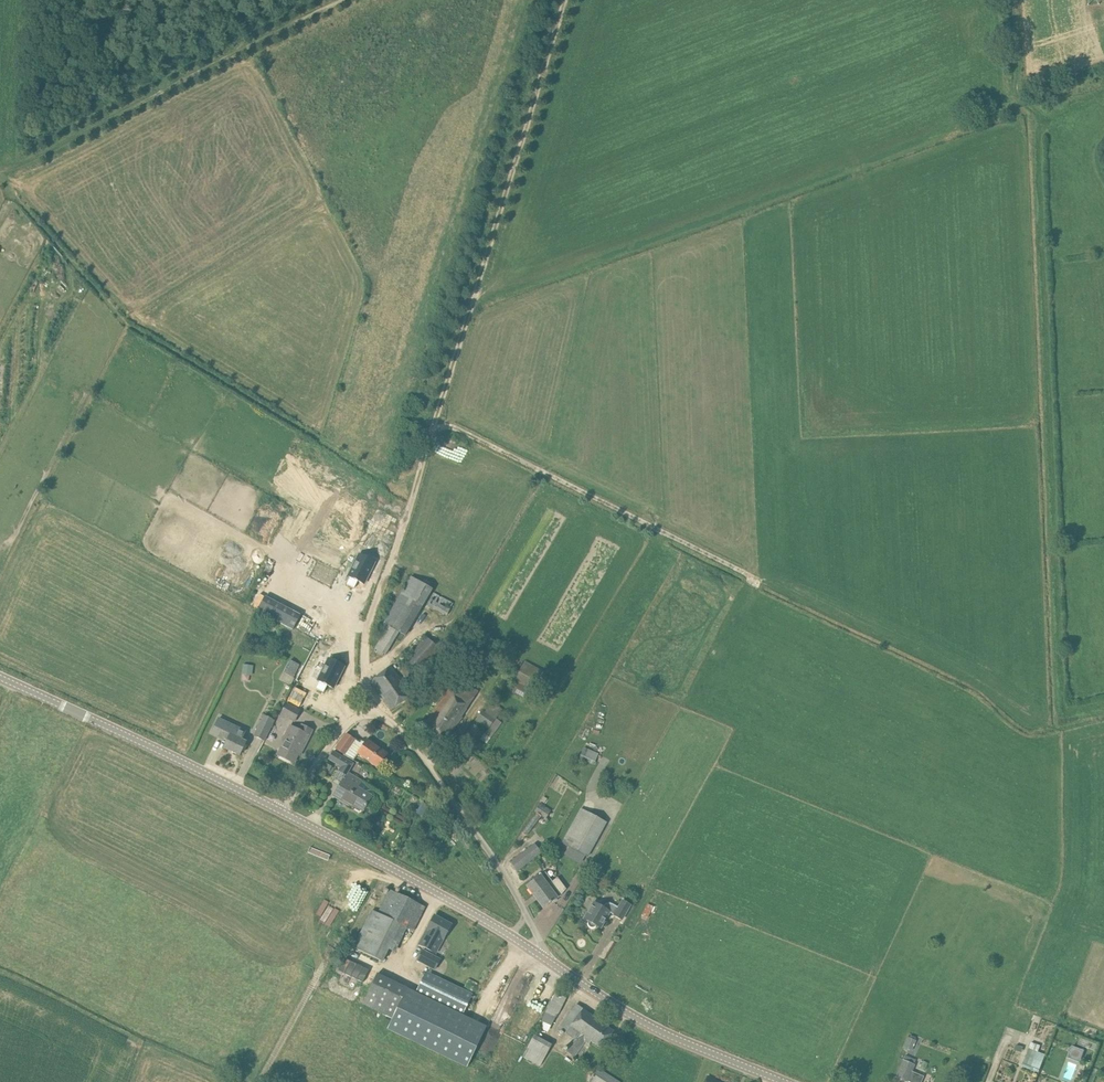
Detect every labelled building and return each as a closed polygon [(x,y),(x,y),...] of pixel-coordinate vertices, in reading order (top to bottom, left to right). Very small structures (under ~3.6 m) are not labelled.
[(358,551),(345,574),(348,576),(344,583),(354,588),(358,582),(364,585),(376,561),(358,551)] [(399,633),(405,637),(433,589),(411,576),(384,623),(388,626),(374,649),(385,656),(399,633)] [(426,605),(447,616),(453,603),(433,592),(426,605)] [(294,630),(301,615),(266,596),(258,611),(294,630)] [(426,637),(404,662),(417,674),(440,648),(426,637)] [(348,669),(329,659),(316,682),(318,684),(315,691),(324,696),(328,689),(335,693),(348,669)] [(301,665),(290,660),(284,673),(286,674),(283,682),(291,686),(301,665)] [(529,690),(539,673),(523,664),(513,681),(508,691),(524,700),(529,690)] [(253,676),(254,666),(243,665),(242,675),(253,676)] [(370,682),(379,694),(391,710),(413,694),(392,666),(370,682)] [(475,697),(454,682),(424,725),(446,741),(462,719),(460,718),(475,697)] [(295,721),(300,711),(287,703),(281,714),(295,721)] [(484,710),(476,720),(488,729),(480,739),(487,744),(502,723),(484,710)] [(265,742),(275,721),(264,715),(254,736),(265,742)] [(246,732),(219,719),(212,733),(228,740),(224,748),(239,756),(246,742),(242,740),(246,732)] [(472,724),(461,740),(469,746),(480,729),(472,724)] [(294,763),(300,751),(302,751),(312,730),(302,725),(299,731),(290,726),(286,735),(287,735),(277,755),(294,763)] [(345,754),(355,740),(346,734),(336,749),(345,754)] [(387,754),(367,740),(358,754),(378,768),(387,754)] [(584,747),(579,759),(594,765),(599,754),(584,747)] [(354,763),(333,751),(327,760),(340,767),(338,771),(346,776),(354,763)] [(330,772),(333,767),(326,764),(323,769),(330,772)] [(349,806),(351,804),(356,807),(355,809),(359,811),(361,810),(362,811),(371,796),(358,788),(362,781),(350,774),(346,781),(344,780),(334,796),(349,806)] [(546,819),(551,811),(540,804),(535,811),(546,819)] [(588,858),(607,823),(581,808),(563,841),(569,845),(567,847),(588,858)] [(541,816),(537,813),(521,834),(526,837),(527,835),(528,836),(532,831),(531,830),(534,826),(535,827),(539,822),(538,821),(541,816)] [(542,853),(534,844),(510,862),(517,872),(542,853)] [(532,878),(533,881),(526,886),(533,895),(547,885),(548,885),(552,882),(546,873),(540,877),(539,877),(537,874),(532,878)] [(548,885),(547,885),(533,895),(543,908),(557,898),(555,896),(560,893),(552,882),(548,885)] [(380,913),(372,910),(353,947),(383,962),(389,950),(395,953),(407,929),(413,932),(426,907),(391,890),(380,913)] [(621,920),(630,904),(623,900),(618,907),(612,904),(610,903),(609,903),(608,903),(607,903),(606,904),(605,904),(604,905),(603,906),(603,907),(594,902),(584,919),(588,921),(588,922),(588,923),(588,924),(588,925),(589,926),(590,927),(591,927),(591,928),(592,928),(593,928),(594,927),(595,927),(595,926),(596,925),(600,928),(609,912),(614,914),(614,915),(621,920)] [(452,925),(434,916),(427,930),(419,945),(436,954),(444,939),(452,925)] [(440,960),(430,954),(423,950),(417,960),(435,969),(440,960)] [(376,971),(346,957),(342,964),(343,965),(340,972),(362,982),(366,975),(372,978),(376,971)] [(473,993),(426,971),(416,992),(463,1015),(473,993)] [(416,992),(407,988),(393,1018),(388,1029),(467,1067),(472,1057),(487,1027),(463,1015),(416,992)] [(551,1026),(556,1017),(556,1018),(566,998),(556,993),(541,1021),(540,1020),(537,1027),(548,1033),(551,1026)] [(534,1001),(519,1028),(530,1034),(544,1007),(534,1001)] [(614,1031),(577,1004),(560,1028),(575,1039),(567,1052),(574,1057),(585,1041),(590,1044),(591,1042),(601,1049),(614,1031)] [(540,1066),(551,1046),(534,1036),(523,1056),(540,1066)] [(913,1050),(917,1040),(907,1036),(903,1046),(913,1050)] [(1071,1052),(1082,1057),(1085,1051),(1073,1046),(1071,1052)] [(1038,1070),(1056,1077),(1062,1061),(1037,1052),(1031,1068),(1038,1070)] [(924,1076),(912,1071),(915,1065),(904,1060),(896,1077),(907,1081),(908,1081),(909,1081),(921,1081),(924,1076)] [(589,1081),(590,1081),(619,1081),(598,1069),(589,1081)]
